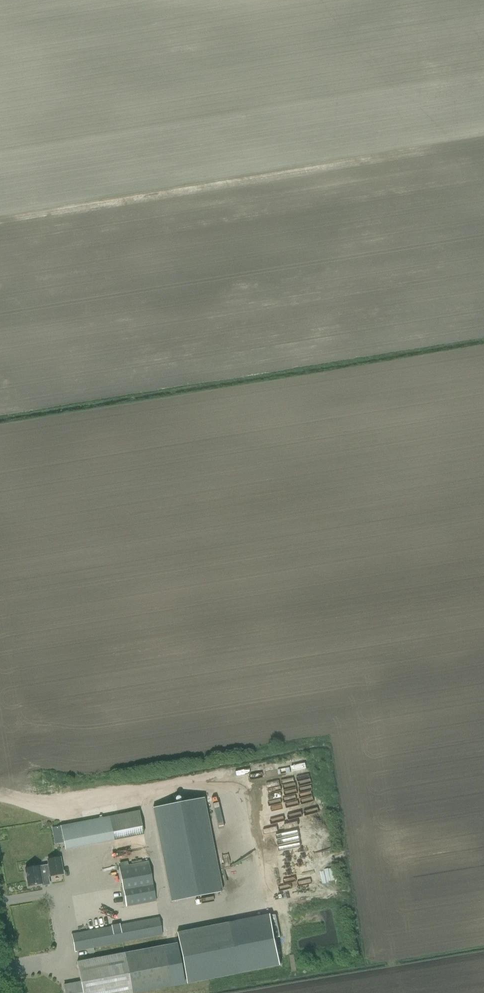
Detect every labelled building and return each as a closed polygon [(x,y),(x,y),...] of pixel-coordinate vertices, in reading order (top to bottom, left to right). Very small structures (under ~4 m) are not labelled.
[(205,798),(153,808),(171,902),(223,892),(205,798)] [(139,811),(61,826),(65,849),(144,834),(139,811)] [(25,869),(28,886),(41,884),(42,886),(50,885),(48,875),(51,874),(51,876),(63,874),(60,857),(48,859),(49,864),(25,869)] [(118,866),(126,907),(156,901),(148,861),(118,866)] [(228,922),(177,932),(187,984),(239,974),(281,965),(270,914),(228,922)] [(71,934),(74,951),(162,935),(159,918),(71,934)] [(37,936),(32,941),(39,947),(44,942),(37,936)] [(65,992),(134,992),(172,986),(165,946),(125,954),(77,963),(80,983),(64,986),(65,992)]
